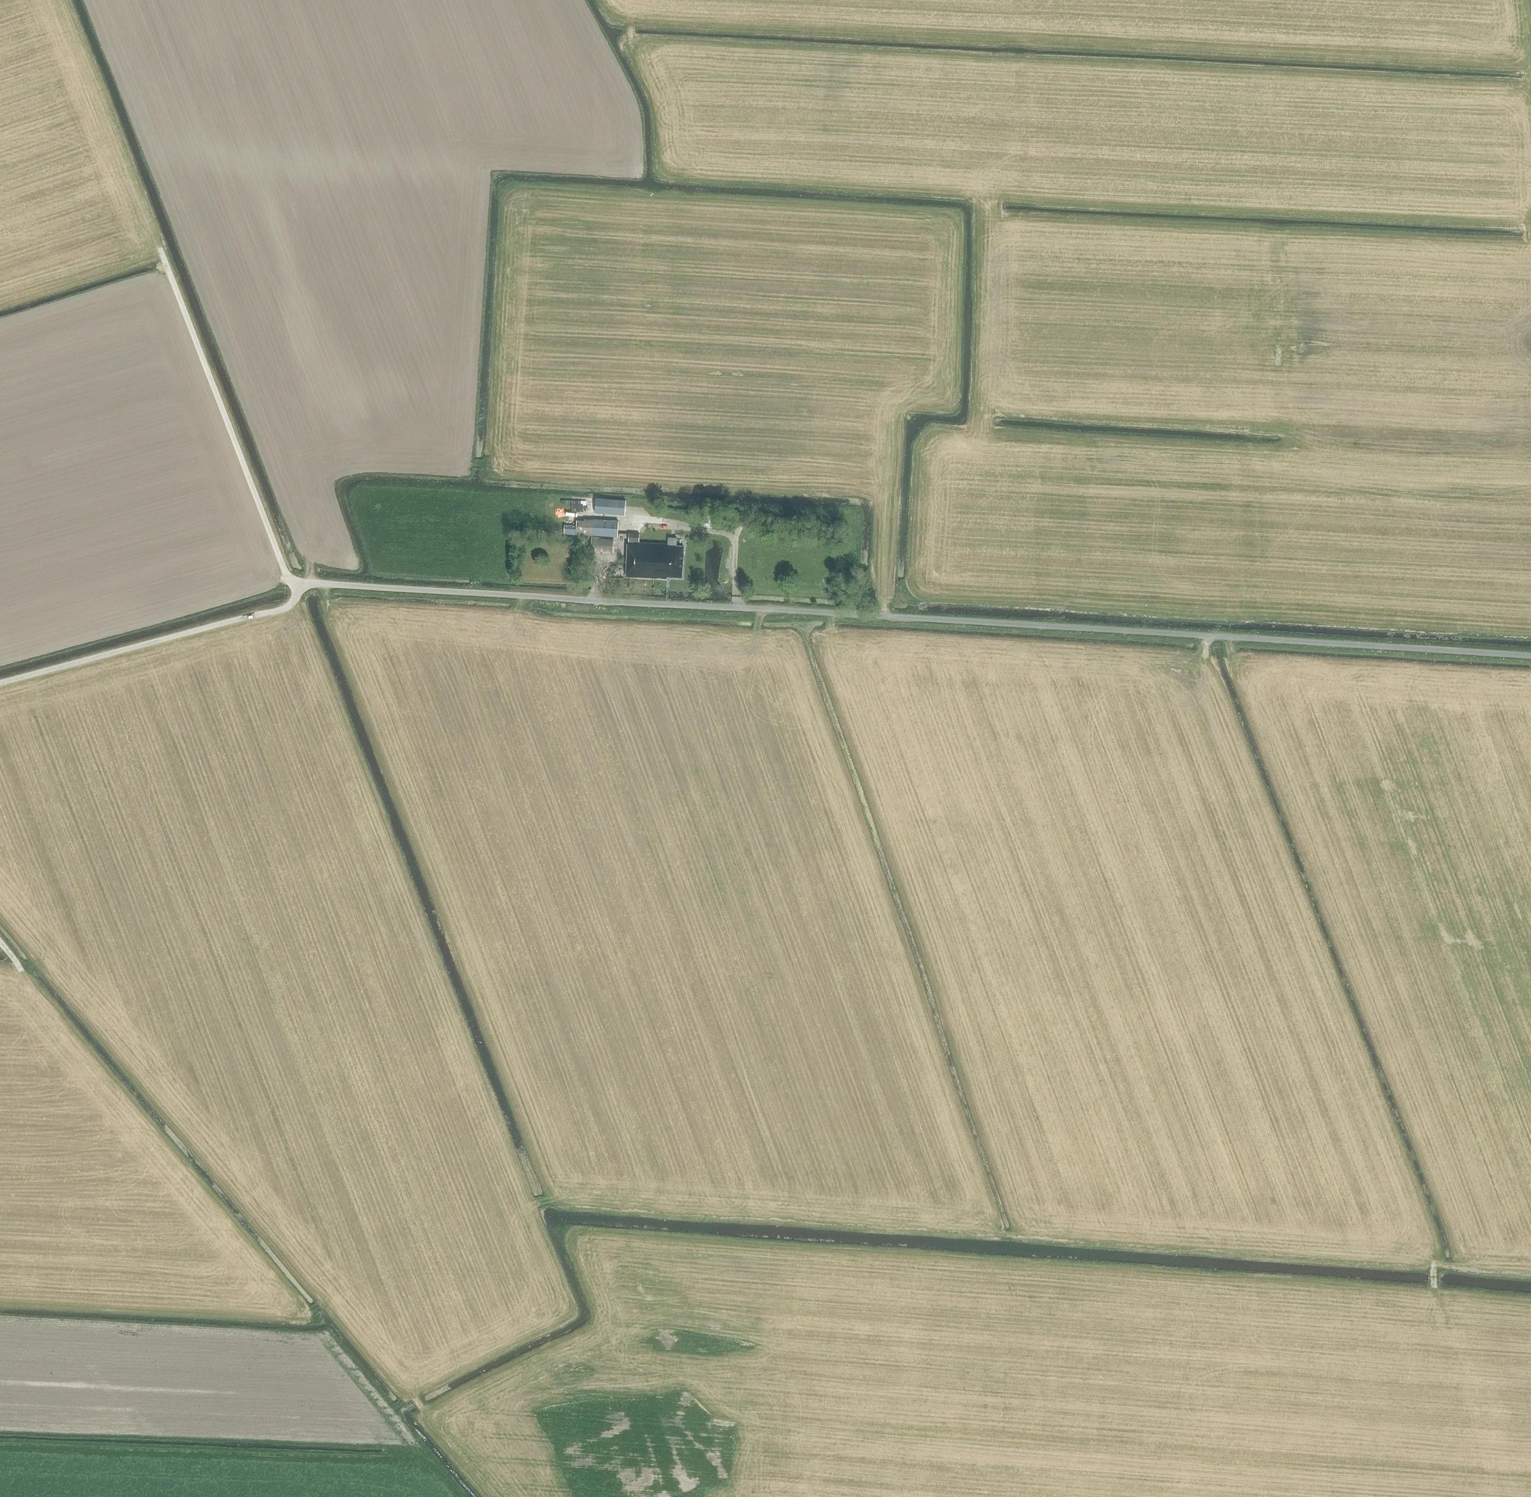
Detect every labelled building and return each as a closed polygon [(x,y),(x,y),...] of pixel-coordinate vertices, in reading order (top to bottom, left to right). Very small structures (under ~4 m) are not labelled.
[(572,496),(574,508),(582,507),(580,501),(577,501),(576,495),(572,496)] [(624,514),(625,500),(596,498),(595,512),(624,514)] [(712,515),(703,515),(703,523),(711,523),(712,515)] [(617,536),(618,521),(593,519),(593,521),(576,520),(576,525),(564,524),(564,533),(592,535),(617,536)] [(639,541),(639,534),(629,533),(628,541),(639,541)] [(684,546),(676,546),(677,538),(667,537),(667,545),(649,544),(648,559),(654,559),(653,577),(666,578),(667,576),(682,577),(684,546)] [(613,540),(599,539),(598,552),(613,552),(613,540)] [(626,576),(653,577),(654,559),(648,559),(649,544),(628,543),(626,576)]
